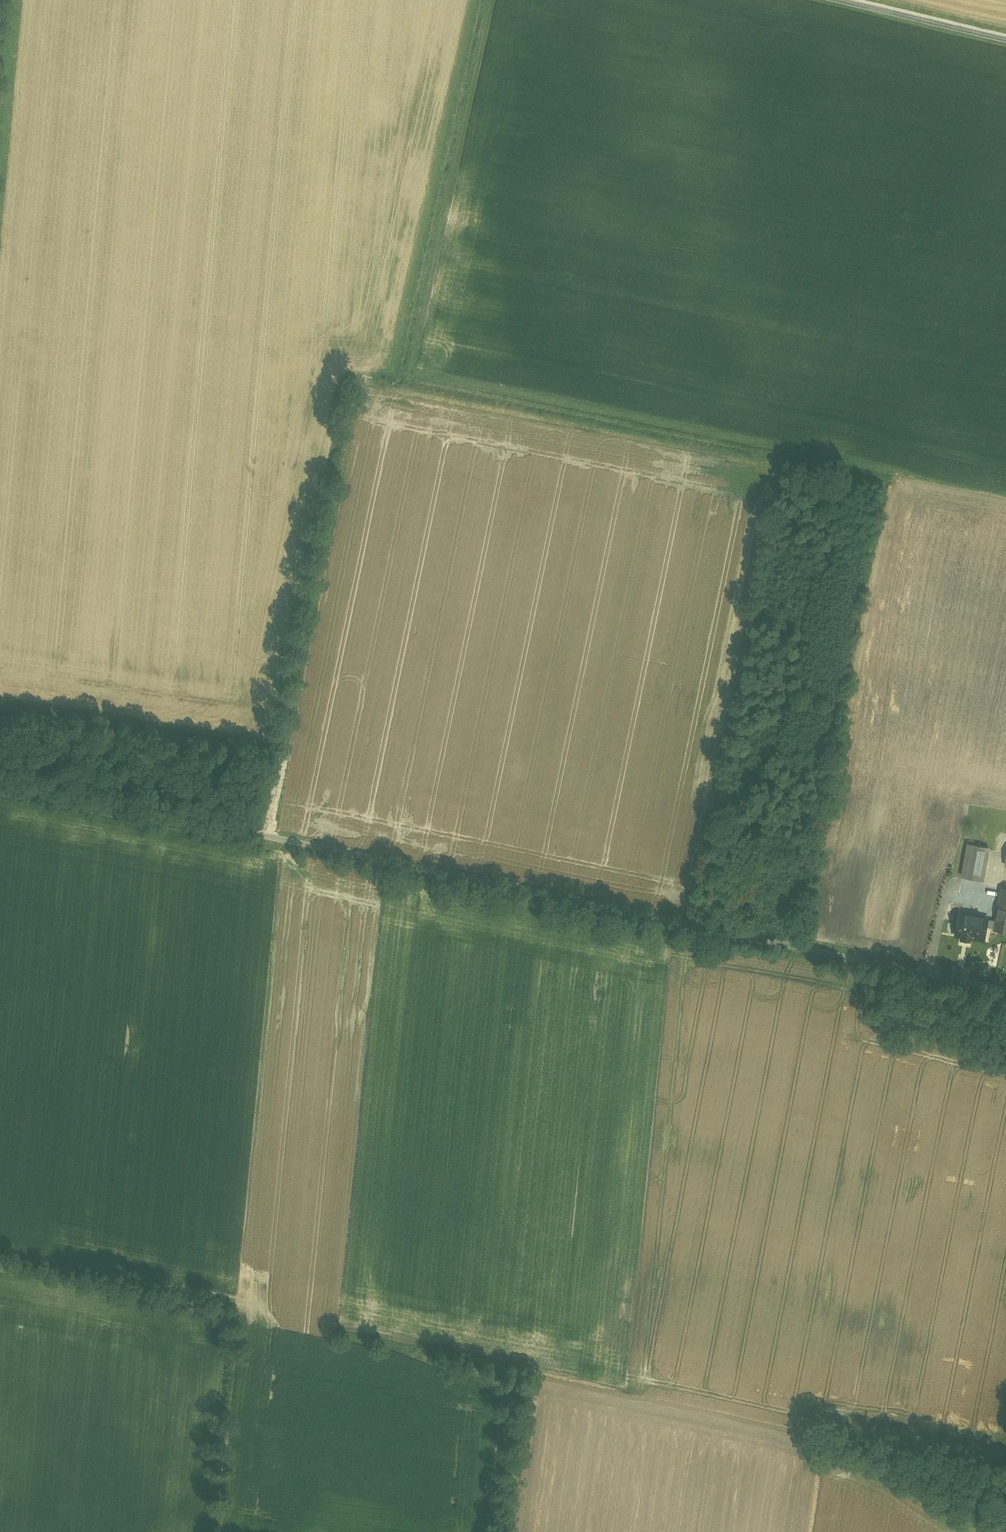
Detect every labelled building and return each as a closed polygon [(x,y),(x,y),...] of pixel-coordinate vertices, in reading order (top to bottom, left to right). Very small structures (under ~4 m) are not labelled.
[(989,848),(969,844),(963,876),(983,880),(989,848)] [(1000,897),(995,929),(1005,931),(1005,898),(1000,897)]
